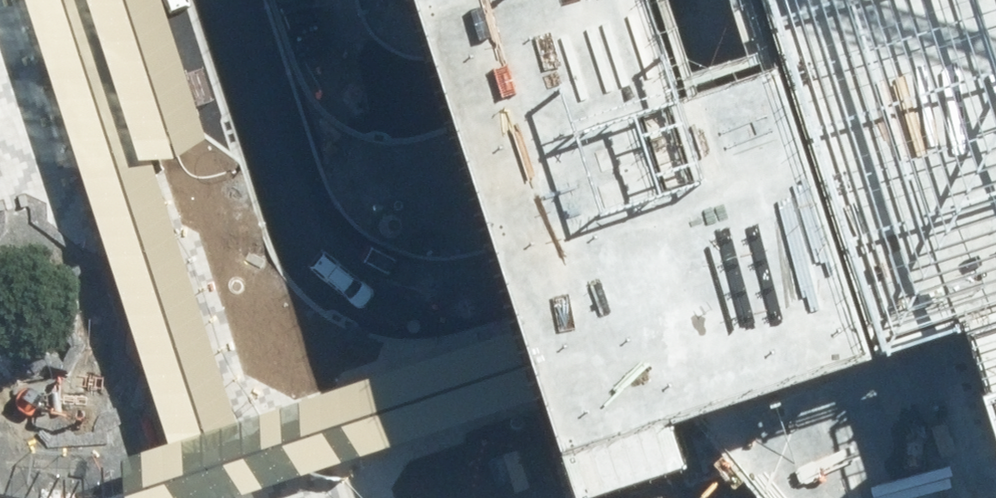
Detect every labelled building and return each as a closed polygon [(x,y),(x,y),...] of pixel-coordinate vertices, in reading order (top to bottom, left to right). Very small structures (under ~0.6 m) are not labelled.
[(180,424),(92,468),(0,453),(0,497),(235,497),(264,490),(546,411),(529,358),(515,310),(237,390),(162,159),(216,141),(170,0),(42,0),(71,88),(86,134),(180,424)] [(436,82),(501,270),(515,310),(529,358),(546,411),(577,497),(579,497),(723,453),(760,497),(995,497),(995,0),(412,0),(436,82)]
